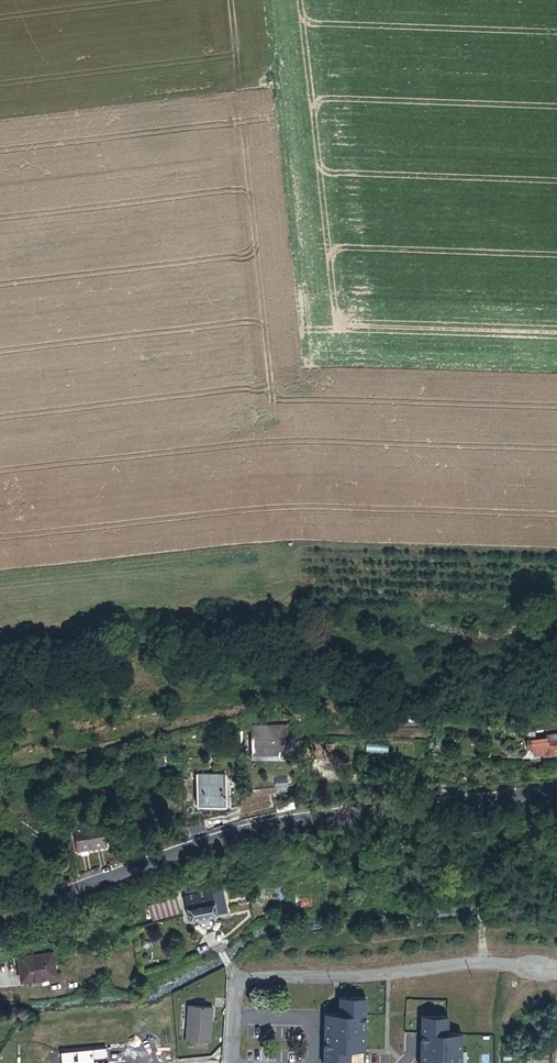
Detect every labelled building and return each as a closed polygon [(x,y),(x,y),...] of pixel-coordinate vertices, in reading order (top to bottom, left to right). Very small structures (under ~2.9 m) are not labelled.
[(248,753),(285,754),(286,726),(249,726),(248,753)] [(556,750),(556,736),(537,739),(537,742),(525,743),(527,756),(539,754),(539,757),(548,756),(547,751),(556,750)] [(176,813),(212,812),(210,762),(174,763),(176,813)] [(181,804),(207,804),(206,771),(180,771),(181,804)] [(209,836),(223,831),(222,816),(209,817),(209,836)] [(75,854),(107,850),(103,823),(71,827),(75,854)] [(177,930),(213,924),(211,905),(176,910),(177,919),(175,919),(177,930)] [(315,920),(349,915),(348,908),(314,912),(315,920)] [(190,958),(200,954),(193,942),(184,947),(190,958)] [(5,985),(39,982),(36,956),(2,960),(5,985)] [(290,993),(290,1010),(304,1010),(304,993),(290,993)] [(367,997),(341,997),(341,1015),(327,1014),(326,1062),(351,1062),(352,1048),(366,1049),(367,997)] [(211,1043),(215,1007),(191,1004),(186,1040),(190,1040),(207,1042),(211,1043)] [(423,1062),(463,1062),(464,1033),(450,1033),(450,1015),(425,1014),(423,1062)] [(207,1042),(190,1040),(189,1047),(206,1049),(207,1042)]
